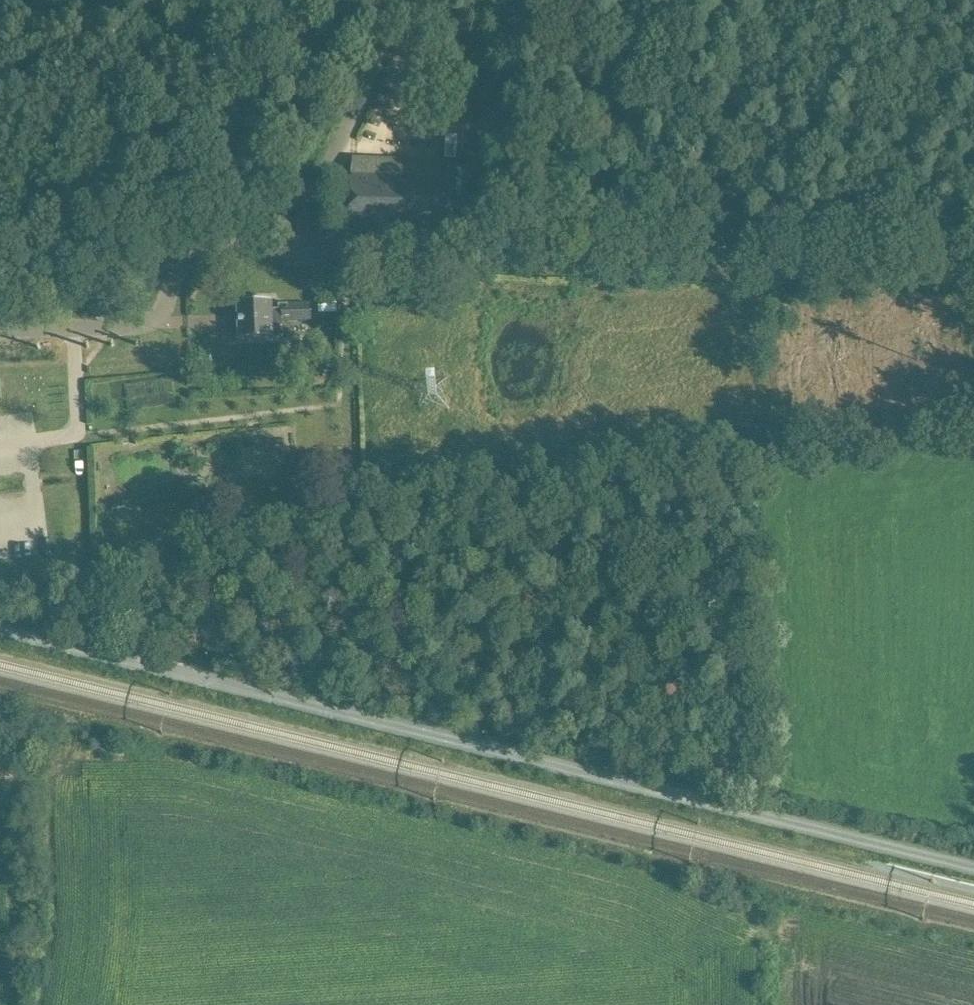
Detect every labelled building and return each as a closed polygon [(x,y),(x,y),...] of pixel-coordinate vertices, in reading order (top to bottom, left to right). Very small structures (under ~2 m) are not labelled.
[(470,212),(472,167),(436,165),(436,181),(354,176),(351,229),(451,234),(453,205),(457,205),(456,211),(470,212)] [(239,339),(283,338),(283,322),(312,321),(311,304),(288,305),(288,304),(278,304),(279,310),(272,310),(272,300),(238,301),(239,339)]
